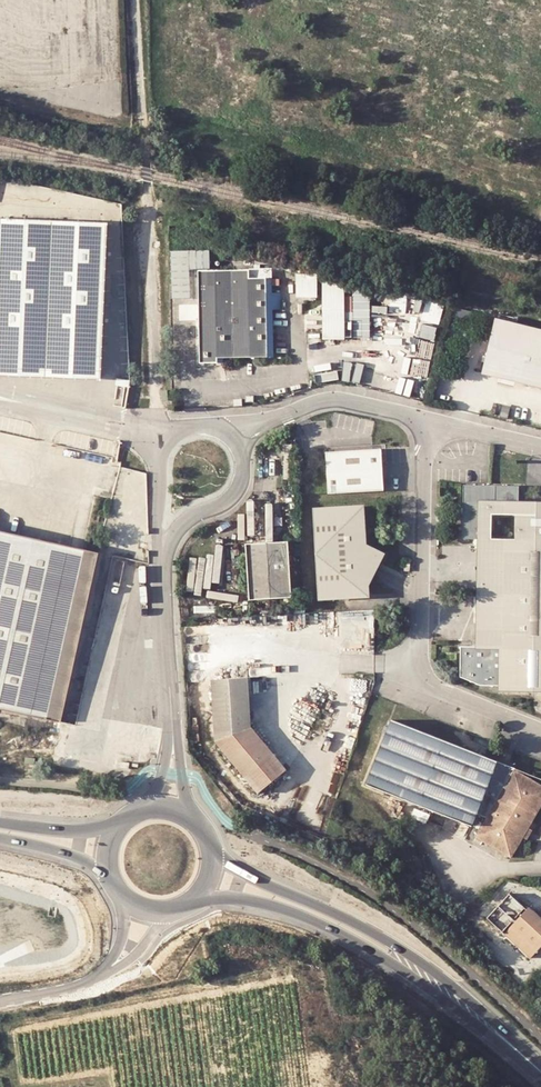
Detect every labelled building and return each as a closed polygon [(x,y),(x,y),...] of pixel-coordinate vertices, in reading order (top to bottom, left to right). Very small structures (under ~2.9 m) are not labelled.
[(97,378),(105,222),(0,216),(0,373),(97,378)] [(255,275),(255,267),(238,268),(238,276),(255,275)] [(238,276),(238,268),(185,270),(185,276),(170,277),(169,279),(170,299),(187,298),(191,365),(211,365),(210,356),(259,353),(257,310),(256,304),(272,304),(271,292),(256,292),(255,275),(238,276)] [(296,273),(296,297),(318,297),(318,279),(318,273),(296,273)] [(321,279),(322,340),(346,340),(346,338),(346,321),(346,315),(346,312),(345,295),(345,279),(321,279)] [(354,321),(354,338),(371,337),(370,295),(370,287),(353,287),(353,295),(354,311),(354,321)] [(354,311),(353,295),(345,295),(346,312),(354,311)] [(540,385),(540,329),(498,318),(484,371),(540,385)] [(346,338),(354,338),(354,321),(346,321),(346,338)] [(417,353),(434,356),(436,349),(419,346),(417,353)] [(326,450),(328,492),(384,490),(382,447),(326,450)] [(533,693),(540,693),(540,504),(519,504),(519,486),(489,485),(466,484),(464,538),(482,538),(480,646),(462,646),(462,677),(479,686),(498,687),(500,687),(500,692),(533,693)] [(311,502),(316,594),(365,592),(364,573),(357,569),(363,557),(373,562),(375,558),(380,549),(355,535),(362,521),(360,500),(311,502)] [(60,721),(98,551),(83,548),(68,544),(0,529),(0,707),(45,717),(60,721)] [(289,541),(246,544),(249,600),(292,597),(289,541)] [(190,557),(190,592),(209,592),(209,557),(190,557)] [(364,573),(367,574),(373,562),(363,557),(357,569),(364,573)] [(250,726),(248,677),(214,678),(217,741),(259,792),(286,769),(250,726)] [(478,813),(488,817),(515,768),(487,757),(393,720),(387,734),(367,785),(403,800),(472,827),(478,813)] [(488,817),(476,836),(513,858),(524,838),(530,828),(540,808),(540,784),(515,768),(488,817)] [(535,831),(530,828),(524,838),(529,841),(531,838),(535,831)] [(540,947),(540,917),(529,906),(505,934),(532,957),(540,947)]
